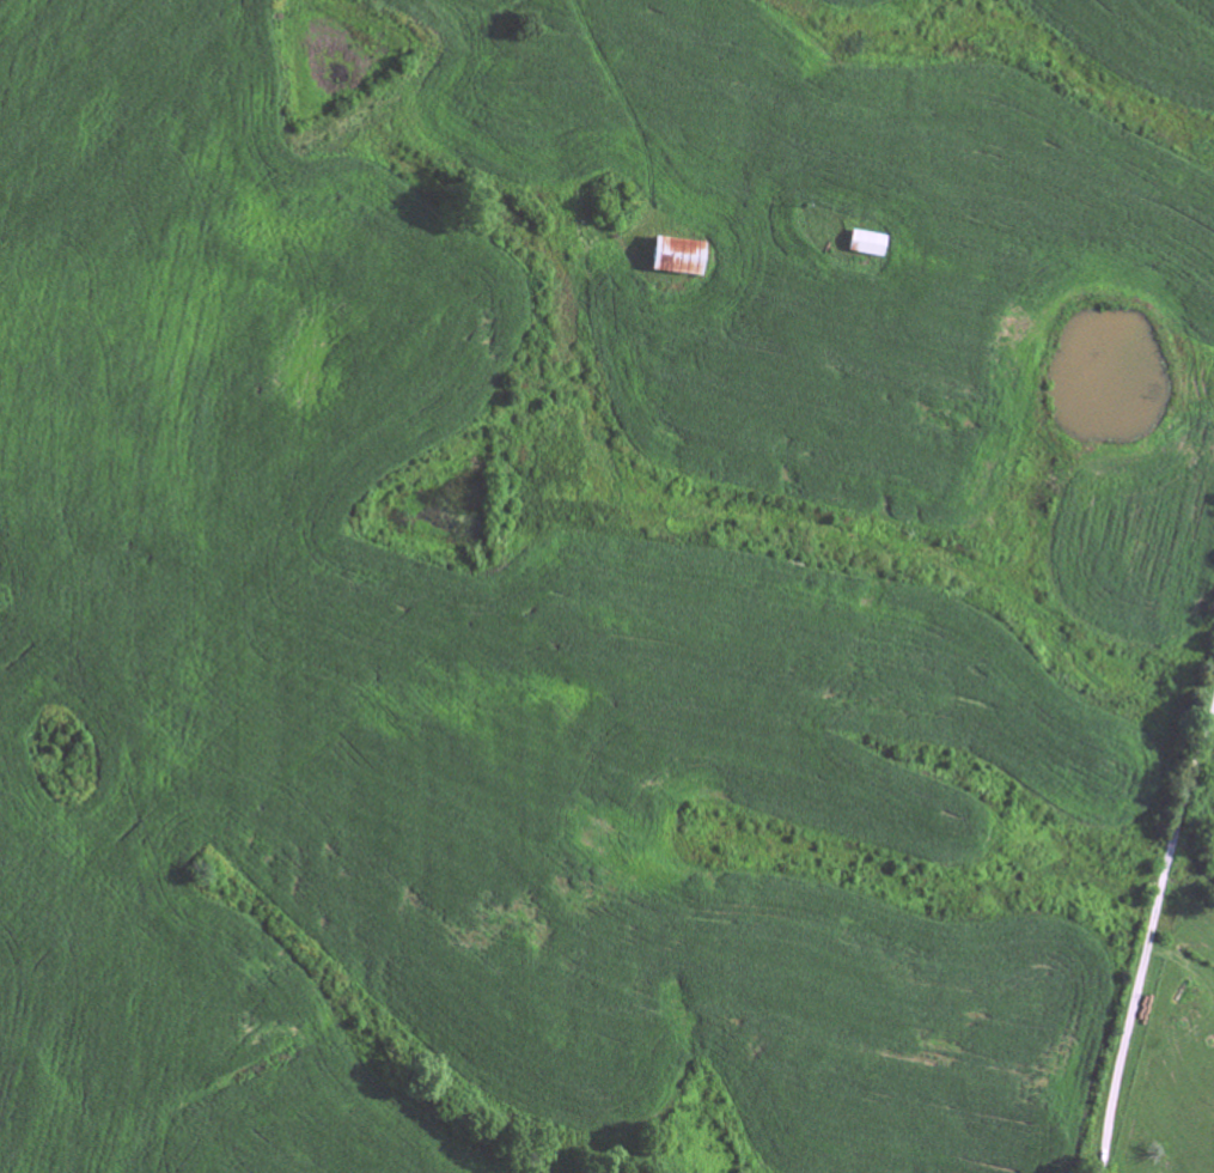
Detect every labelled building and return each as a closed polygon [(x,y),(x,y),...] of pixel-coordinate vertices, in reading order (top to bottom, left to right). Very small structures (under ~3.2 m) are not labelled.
[(877,261),(882,240),(848,233),(844,254),(877,261)]
